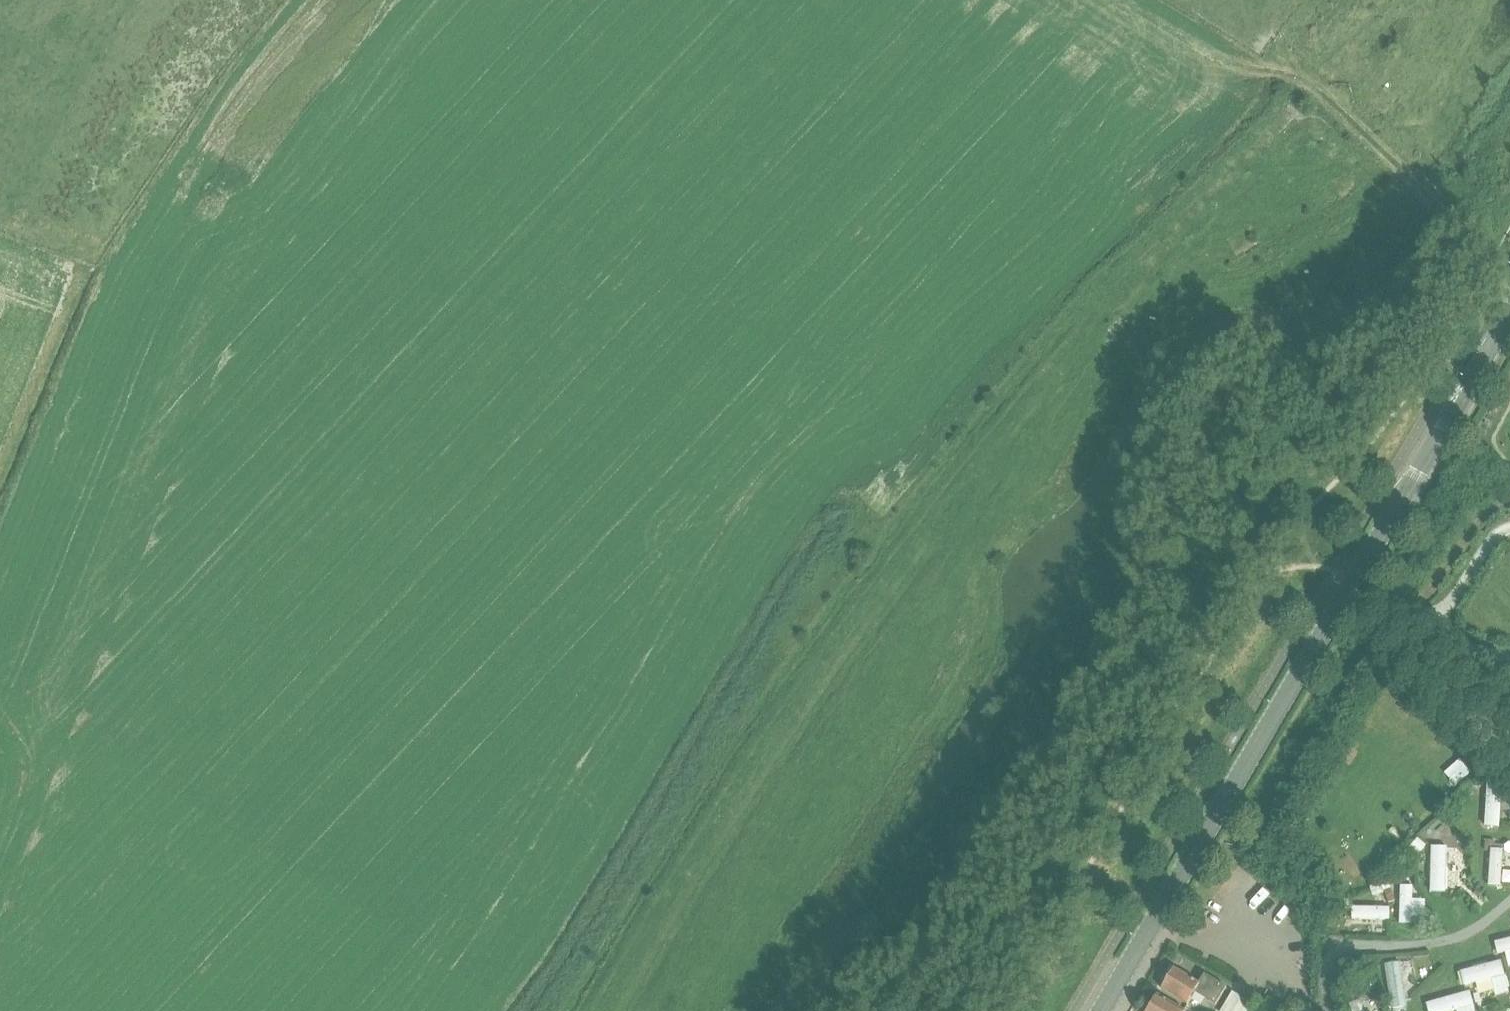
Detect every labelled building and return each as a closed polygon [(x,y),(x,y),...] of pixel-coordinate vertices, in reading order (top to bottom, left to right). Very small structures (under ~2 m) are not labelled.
[(1487,794),(1471,794),(1471,828),(1487,828),(1487,794)] [(1415,857),(1415,895),(1434,895),(1433,846),(1405,846),(1405,857),(1415,857)] [(1503,871),(1491,871),(1491,849),(1474,849),(1474,886),(1503,886),(1503,871)] [(1384,927),(1403,928),(1405,887),(1386,886),(1384,927)] [(1378,925),(1379,909),(1339,907),(1338,924),(1378,925)] [(1480,941),(1484,958),(1509,952),(1509,935),(1480,941)] [(1378,1008),(1393,1007),(1390,961),(1375,962),(1378,1008)] [(1447,970),(1451,988),(1492,979),(1487,961),(1447,970)] [(1215,1005),(1226,987),(1204,974),(1198,984),(1172,969),(1161,989),(1187,1005),(1194,993),(1215,1005)] [(1252,1004),(1231,992),(1220,1010),(1248,1010),(1252,1004)] [(1459,993),(1414,1002),(1416,1010),(1462,1010),(1459,993)] [(1157,995),(1148,1010),(1183,1010),(1157,995)] [(1340,1003),(1342,1010),(1354,1010),(1350,1000),(1340,1003)]
